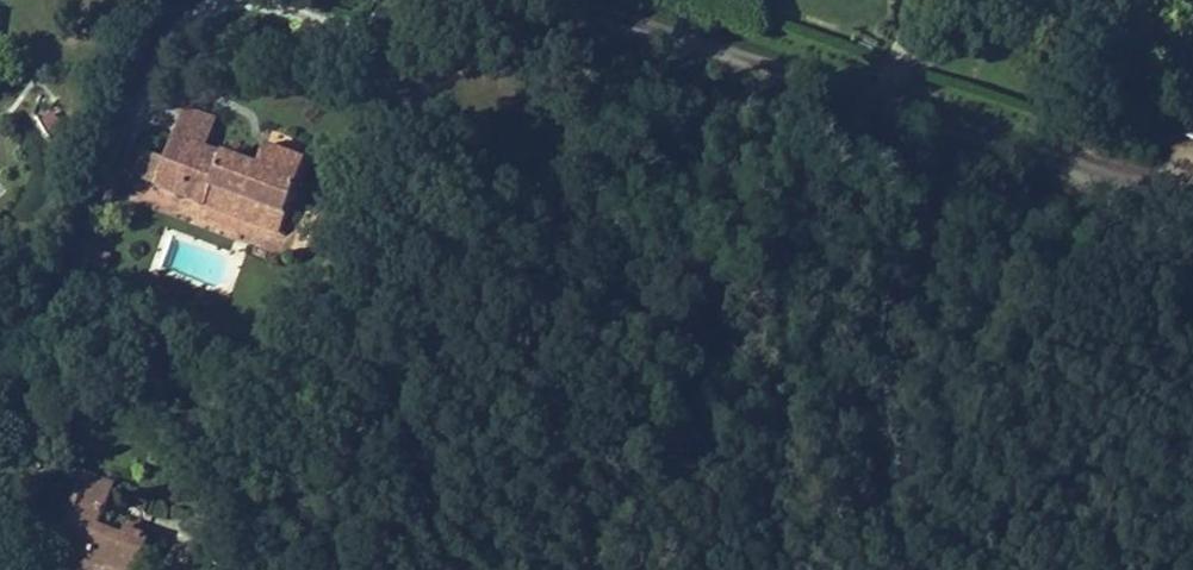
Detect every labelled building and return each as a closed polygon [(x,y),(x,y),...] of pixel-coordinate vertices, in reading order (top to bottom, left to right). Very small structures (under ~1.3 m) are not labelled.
[(156,185),(154,190),(281,238),(308,169),(266,153),(259,171),(206,151),(217,121),(185,109),(165,161),(156,185)] [(133,177),(156,185),(165,161),(142,153),(133,177)] [(85,460),(60,520),(71,524),(58,555),(86,567),(92,551),(131,566),(149,524),(122,513),(119,518),(100,510),(116,473),(85,460)]
